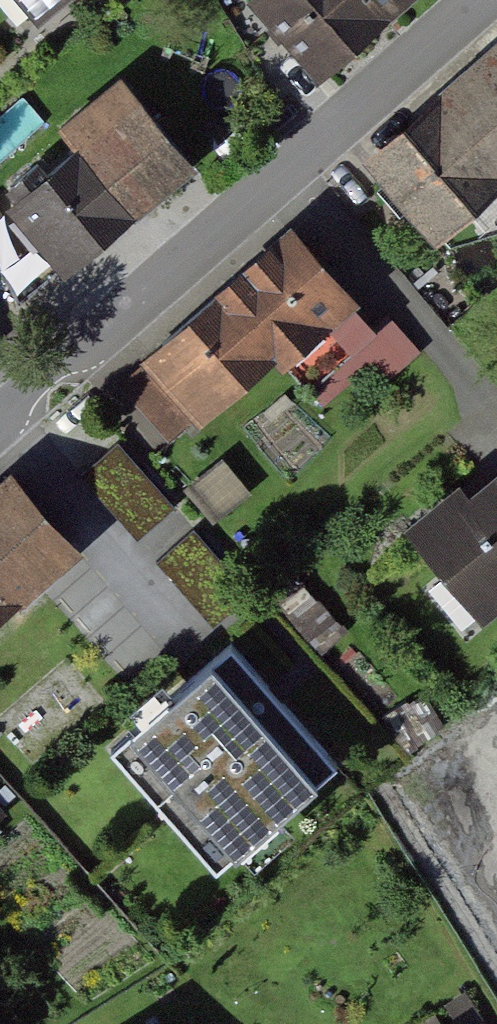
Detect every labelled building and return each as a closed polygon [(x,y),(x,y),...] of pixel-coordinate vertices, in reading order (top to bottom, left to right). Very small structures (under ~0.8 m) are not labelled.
[(23,23),(52,0),(3,0),(23,23)] [(345,81),(436,0),(272,0),(345,81)] [(384,163),(459,243),(496,208),(496,58),(384,163)] [(28,218),(80,279),(210,169),(134,80),(78,128),(102,156),(28,218)] [(311,228),(129,387),(191,457),(373,299),(311,228)] [(0,496),(0,630),(96,737),(183,660),(194,650),(95,541),(123,516),(58,444),(0,496)] [(231,461),(193,477),(208,512),(245,496),(231,461)] [(433,537),(496,618),(496,487),(433,537)] [(61,768),(208,931),(330,823),(183,660),(96,737),(61,768)] [(465,728),(496,774),(496,705),(465,728)] [(11,826),(0,813),(0,835),(11,826)]
